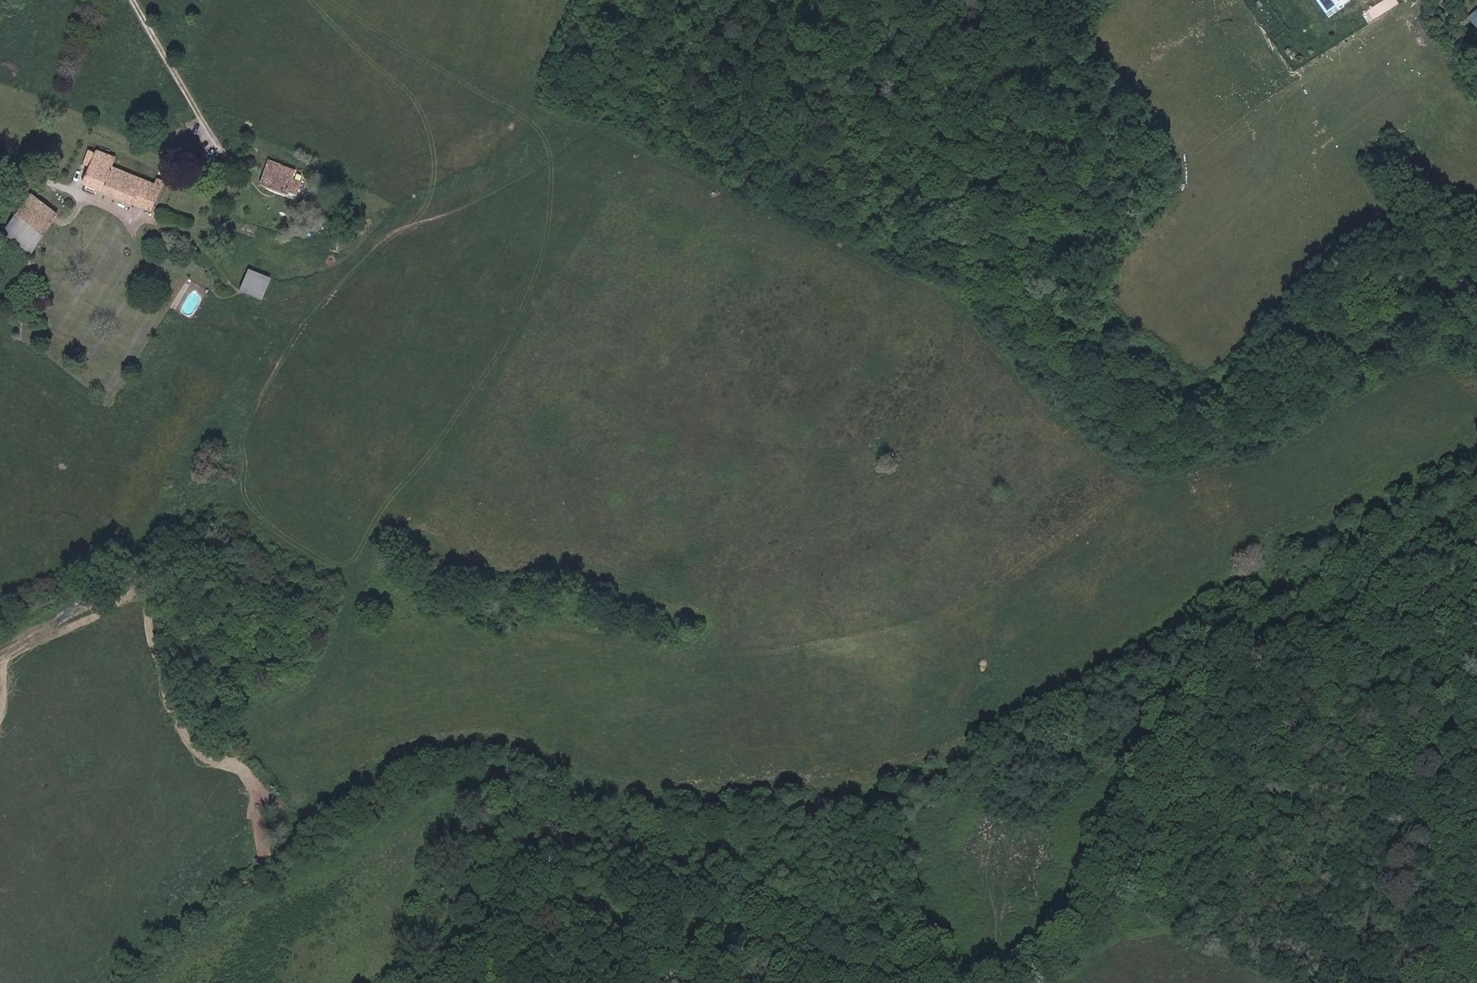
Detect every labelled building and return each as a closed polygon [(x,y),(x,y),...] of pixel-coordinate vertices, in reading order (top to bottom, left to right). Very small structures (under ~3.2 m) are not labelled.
[(1468,15),(1476,25),(1476,8),(1468,15)] [(86,162),(90,164),(83,179),(131,203),(139,187),(145,190),(149,182),(113,164),(117,157),(99,149),(97,152),(86,147),(82,155),(88,157),(86,162)] [(293,180),(270,171),(265,184),(295,195),(296,192),(304,194),(307,186),(304,185),(307,174),(297,170),(293,180)] [(159,187),(149,182),(145,190),(139,187),(131,203),(154,214),(170,182),(163,178),(159,187)] [(34,251),(59,213),(60,211),(31,194),(27,201),(6,232),(34,251)] [(263,297),(273,279),(215,254),(207,268),(223,275),(222,279),(263,297)]
